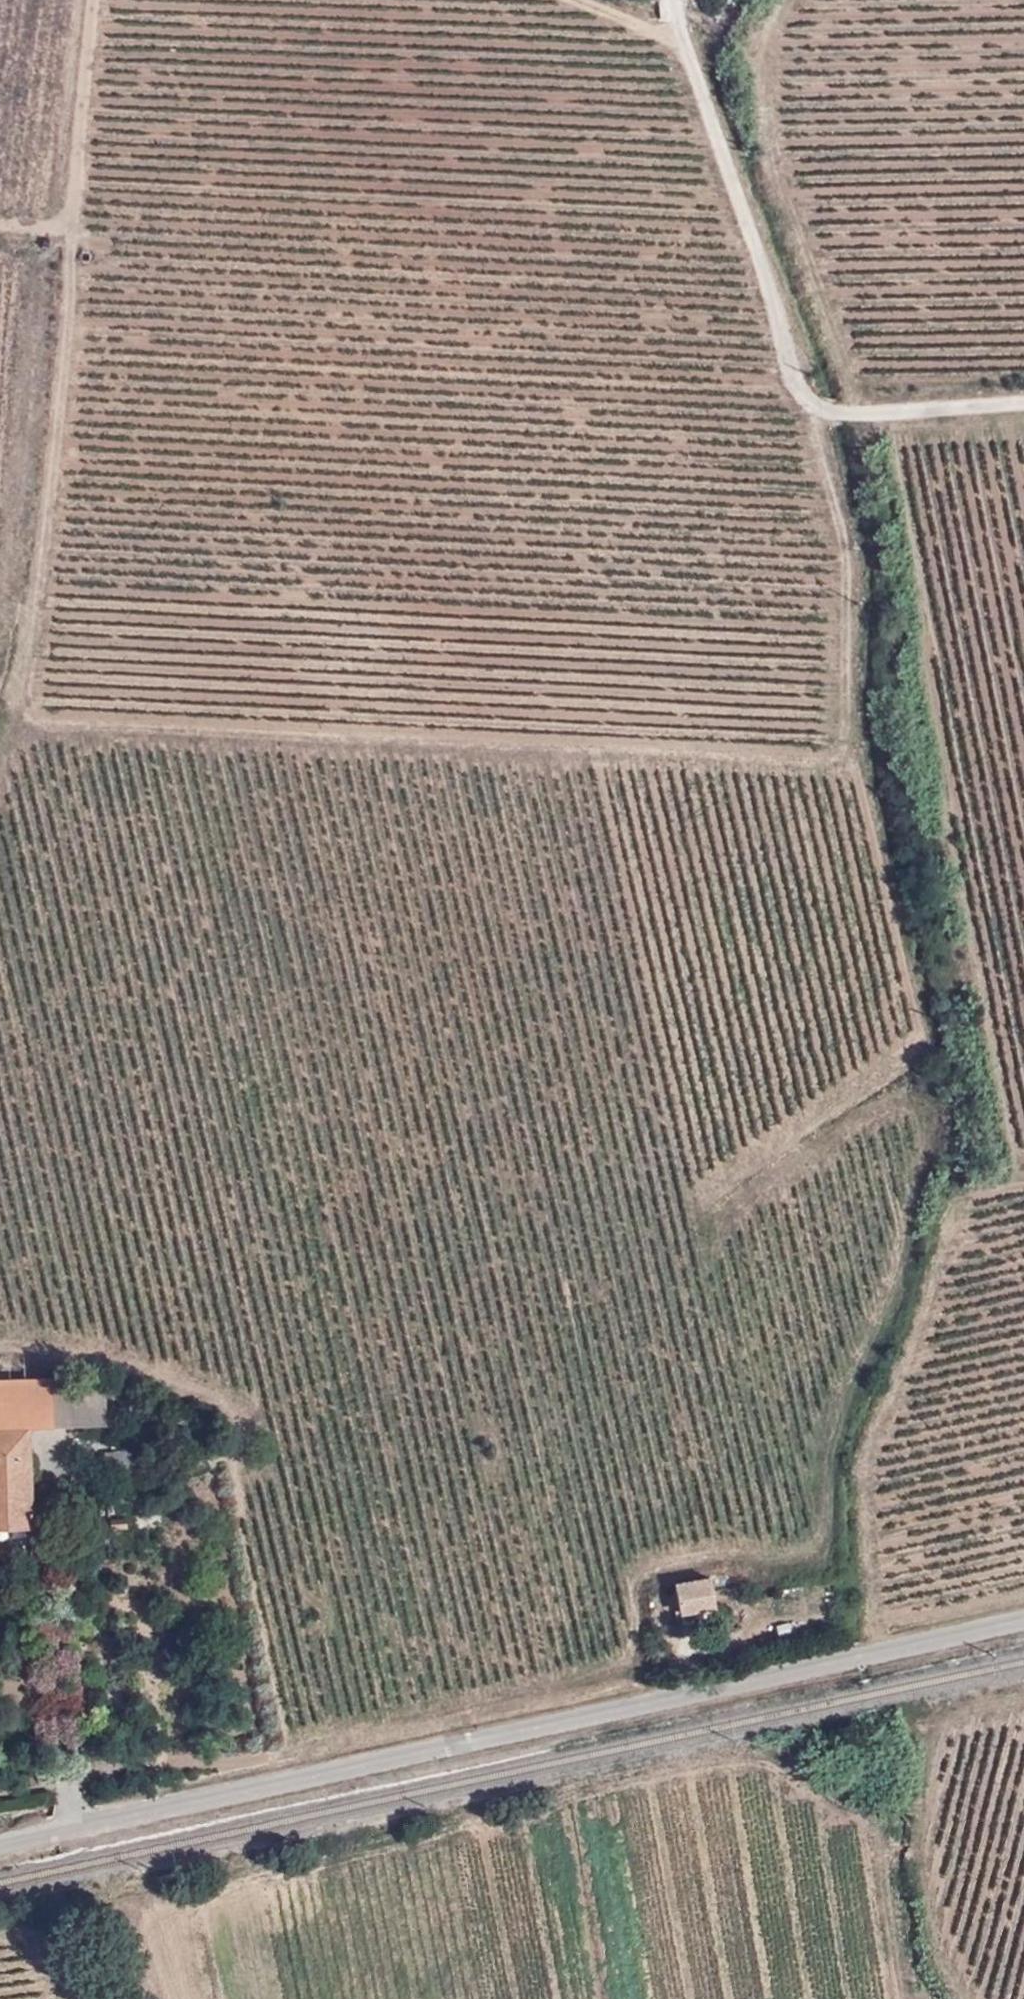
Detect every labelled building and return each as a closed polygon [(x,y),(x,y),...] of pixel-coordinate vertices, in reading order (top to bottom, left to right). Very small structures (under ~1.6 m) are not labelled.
[(107,1421),(107,1378),(52,1379),(53,1422),(107,1421)] [(29,1423),(53,1422),(52,1379),(0,1380),(0,1525),(29,1524),(29,1423)] [(108,1473),(135,1473),(135,1453),(107,1453),(108,1473)] [(114,1529),(129,1528),(128,1518),(113,1519),(114,1529)] [(681,1613),(717,1607),(711,1575),(676,1582),(681,1613)] [(850,1808),(846,1800),(830,1805),(833,1813),(850,1808)]
